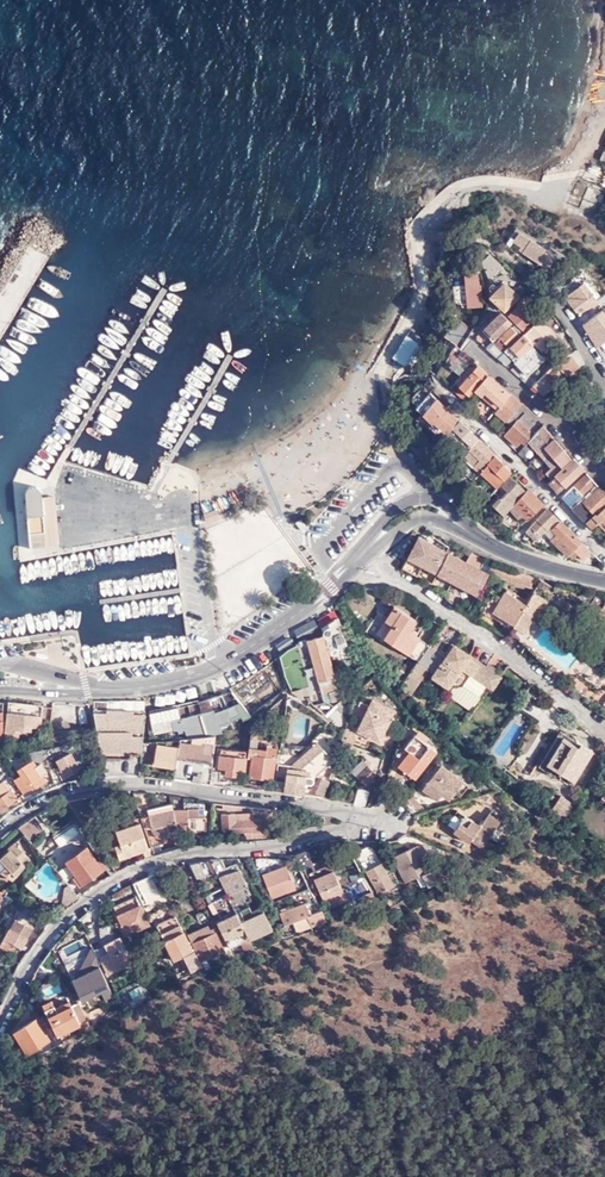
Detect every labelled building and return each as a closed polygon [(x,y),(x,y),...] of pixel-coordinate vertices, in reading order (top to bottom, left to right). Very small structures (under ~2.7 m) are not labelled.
[(521,247),(526,238),(519,234),(513,242),(521,247)] [(548,252),(526,238),(521,247),(518,250),(544,268),(547,263),(544,260),(548,252)] [(481,261),(488,280),(501,267),(488,254),(481,261)] [(476,285),(476,267),(463,268),(464,285),(452,286),(452,304),(461,307),(481,307),(480,285),(476,285)] [(568,305),(577,317),(597,302),(584,286),(589,282),(582,273),(568,284),(572,289),(561,297),(567,305),(568,305)] [(516,296),(513,293),(504,283),(490,297),(502,310),(516,296)] [(516,296),(518,298),(525,291),(520,286),(513,293),(516,296)] [(525,333),(536,321),(527,312),(534,305),(524,295),(518,301),(520,304),(508,316),(525,333)] [(587,318),(604,340),(604,305),(587,318)] [(499,313),(484,328),(495,339),(511,324),(501,314),(499,313)] [(446,328),(448,330),(443,337),(453,345),(467,325),(455,317),(446,328)] [(555,338),(538,319),(536,321),(525,333),(522,335),(532,345),(541,352),(544,349),(545,350),(552,343),(551,342),(555,338)] [(495,343),(503,352),(521,334),(512,325),(495,343)] [(412,344),(419,347),(418,342),(406,335),(392,357),(403,364),(409,363),(403,360),(401,351),(404,346),(412,344)] [(506,352),(515,361),(531,346),(532,345),(522,335),(506,352)] [(426,346),(419,347),(412,344),(404,346),(401,351),(403,360),(409,363),(411,374),(427,350),(426,346)] [(531,346),(515,361),(527,374),(542,359),(531,346)] [(544,356),(551,362),(555,360),(553,357),(548,352),(544,356)] [(578,368),(571,353),(566,355),(555,360),(551,362),(554,365),(564,375),(578,368)] [(458,385),(467,394),(473,388),(486,374),(477,365),(458,385)] [(546,393),(552,387),(550,385),(560,375),(553,368),(543,378),(541,377),(536,382),(546,393)] [(473,388),(495,409),(509,393),(486,374),(473,388)] [(542,396),(546,393),(536,382),(533,385),(542,396)] [(444,435),(458,421),(429,393),(416,407),(431,422),(444,435)] [(493,411),(504,421),(504,419),(520,403),(509,393),(495,409),(493,411)] [(474,399),(469,405),(480,415),(485,410),(474,399)] [(509,424),(524,408),(520,403),(504,419),(509,424)] [(536,420),(526,410),(505,434),(516,445),(520,441),(523,444),(532,434),(529,430),(536,420)] [(487,422),(495,430),(501,424),(493,416),(487,422)] [(477,440),(458,421),(444,435),(443,436),(462,456),(477,440)] [(443,436),(444,435),(431,422),(428,426),(440,439),(443,436)] [(526,441),(537,453),(551,440),(540,427),(526,441)] [(494,457),(477,440),(462,456),(454,465),(469,478),(474,473),(470,470),(473,467),(479,472),(494,457)] [(546,470),(552,476),(569,460),(551,440),(537,453),(543,459),(551,453),(557,460),(546,470)] [(510,473),(494,457),(479,472),(495,488),(499,485),(508,475),(510,473)] [(552,476),(546,482),(556,492),(581,470),(571,458),(569,460),(552,476)] [(585,474),(564,493),(574,503),(576,506),(596,486),(585,474)] [(524,492),(508,475),(499,485),(506,492),(499,499),(508,508),(524,492)] [(44,532),(41,498),(41,494),(41,493),(39,490),(38,488),(35,486),(34,486),(31,486),(28,487),(26,488),(24,491),(24,494),(27,534),(44,532)] [(576,506),(573,508),(591,527),(604,514),(604,495),(596,486),(576,506)] [(542,504),(527,489),(524,492),(508,508),(507,510),(516,520),(520,516),(526,521),(542,504)] [(564,493),(561,496),(571,506),(574,503),(564,493)] [(310,524),(337,496),(303,510),(310,524)] [(561,496),(559,498),(569,508),(571,506),(561,496)] [(56,543),(53,497),(41,498),(44,532),(27,534),(27,545),(56,543)] [(507,510),(508,508),(499,499),(492,505),(501,515),(507,510)] [(571,506),(569,508),(589,529),(591,527),(573,508),(571,506)] [(542,532),(556,519),(547,509),(529,526),(539,535),(542,532)] [(549,530),(558,521),(556,519),(542,532),(550,539),(554,535),(549,530)] [(560,549),(575,537),(558,521),(549,530),(554,535),(550,539),(560,549)] [(525,531),(526,533),(533,541),(539,535),(529,526),(525,531)] [(483,558),(470,551),(465,561),(417,535),(407,556),(416,561),(436,572),(476,593),(487,573),(478,568),(483,558)] [(583,560),(590,552),(575,537),(560,549),(566,556),(567,555),(573,550),(576,553),(583,560)] [(571,558),(576,553),(573,550),(567,555),(571,558)] [(436,572),(416,561),(410,572),(430,583),(436,572)] [(491,563),(488,570),(495,573),(498,565),(491,563)] [(498,565),(495,573),(528,586),(532,576),(498,565)] [(546,600),(532,591),(525,603),(523,607),(512,625),(522,632),(532,616),(535,617),(546,600)] [(523,607),(525,603),(506,592),(504,595),(523,607)] [(493,613),(512,625),(523,607),(504,595),(493,613)] [(423,649),(427,643),(407,630),(414,620),(393,605),(383,619),(390,623),(382,636),(417,659),(423,649)] [(390,623),(383,619),(375,631),(382,636),(390,623)] [(322,631),(323,636),(330,661),(340,659),(338,646),(345,643),(336,622),(327,627),(322,631)] [(518,638),(522,632),(512,625),(509,630),(518,638)] [(417,659),(399,687),(407,694),(425,669),(438,651),(435,649),(437,647),(439,648),(444,642),(434,635),(423,649),(417,659)] [(288,649),(279,656),(284,673),(293,693),(302,699),(328,692),(333,707),(341,699),(330,661),(323,636),(304,642),(288,649)] [(435,649),(438,651),(444,655),(452,644),(450,643),(444,651),(439,648),(437,647),(435,649)] [(444,655),(431,674),(430,676),(446,686),(460,685),(468,674),(491,690),(500,676),(493,672),(483,666),(452,644),(444,655)] [(438,651),(425,669),(431,674),(444,655),(438,651)] [(402,679),(411,668),(403,662),(395,673),(402,679)] [(486,662),(483,666),(493,672),(496,668),(486,662)] [(446,686),(430,676),(429,678),(444,689),(446,686)] [(267,689),(270,687),(264,677),(239,692),(249,709),(271,696),(267,689)] [(225,703),(230,701),(225,693),(221,695),(225,703)] [(153,741),(157,741),(179,741),(187,740),(214,735),(222,732),(221,725),(231,721),(231,718),(238,714),(232,700),(230,701),(225,703),(221,695),(196,703),(150,713),(153,741)] [(367,704),(364,712),(356,730),(378,739),(381,732),(384,725),(392,708),(370,698),(367,704)] [(355,708),(364,712),(367,704),(358,700),(355,708)] [(39,728),(41,707),(9,704),(5,735),(18,736),(19,730),(31,732),(31,727),(39,728)] [(323,704),(318,709),(323,713),(327,708),(323,704)] [(138,774),(141,751),(142,742),(145,715),(94,712),(106,775),(121,774),(138,774)] [(304,746),(317,731),(299,715),(286,730),(304,746)] [(222,732),(233,729),(231,721),(221,725),(222,732)] [(339,741),(351,744),(353,736),(351,729),(344,727),(339,741)] [(415,735),(424,742),(428,737),(419,730),(415,735)] [(436,751),(424,742),(415,735),(414,733),(403,747),(409,751),(398,766),(415,778),(436,751)] [(549,754),(561,735),(557,733),(546,752),(549,754)] [(591,750),(581,743),(579,747),(572,742),(561,735),(549,754),(545,762),(556,769),(573,780),(591,750)] [(141,774),(174,778),(178,747),(157,744),(157,741),(153,741),(142,742),(141,751),(144,752),(141,774)] [(174,778),(210,783),(214,744),(203,743),(202,746),(179,743),(178,747),(174,778)] [(317,744),(301,759),(305,763),(321,749),(317,744)] [(249,746),(248,756),(251,756),(249,778),(272,781),(277,747),(266,745),(265,749),(256,747),(249,746)] [(321,749),(305,763),(301,767),(313,779),(333,761),(321,749)] [(553,774),(556,769),(545,762),(549,754),(546,752),(538,764),(553,774)] [(75,762),(70,754),(57,761),(61,769),(60,770),(64,779),(82,770),(77,761),(75,762)] [(244,757),(220,754),(218,754),(216,768),(226,768),(226,776),(235,777),(236,769),(243,770),(245,757),(244,757)] [(25,796),(44,784),(47,781),(46,778),(45,778),(43,774),(46,773),(40,764),(37,766),(33,760),(19,769),(22,775),(15,780),(25,796)] [(371,777),(375,774),(363,760),(351,771),(367,788),(374,781),(371,777)] [(456,789),(462,781),(441,766),(423,789),(437,799),(439,797),(441,794),(447,798),(448,800),(456,789)] [(317,791),(325,793),(329,779),(321,777),(317,791)] [(16,798),(3,781),(0,783),(0,810),(16,798)] [(467,785),(462,781),(456,789),(461,794),(467,785)] [(37,794),(46,790),(44,784),(25,796),(23,797),(25,801),(37,794)] [(354,804),(363,806),(367,791),(358,789),(354,804)] [(147,794),(133,794),(138,809),(150,805),(147,794)] [(404,803),(410,811),(422,807),(410,794),(404,803)] [(550,810),(562,819),(572,803),(560,794),(550,810)] [(91,811),(82,798),(67,801),(79,819),(91,811)] [(172,810),(171,806),(148,811),(149,816),(172,810)] [(172,810),(149,816),(151,828),(154,838),(164,838),(173,836),(174,841),(179,840),(177,831),(172,810)] [(198,810),(172,810),(177,831),(205,831),(204,818),(198,818),(198,814),(198,810)] [(497,823),(487,815),(480,826),(457,810),(446,827),(468,842),(470,838),(482,846),(497,823)] [(244,833),(270,831),(269,819),(253,820),(236,821),(236,814),(220,815),(221,834),(244,833)] [(43,829),(34,816),(17,828),(23,835),(28,840),(43,829)] [(151,828),(149,816),(143,817),(145,829),(151,828)] [(153,855),(150,847),(147,848),(139,822),(127,826),(128,830),(116,833),(119,843),(114,844),(119,858),(141,851),(143,858),(153,855)] [(270,838),(270,831),(244,833),(245,840),(270,838)] [(419,843),(421,839),(406,833),(396,840),(406,849),(391,856),(404,883),(429,871),(416,845),(419,843)] [(28,840),(23,835),(8,848),(9,850),(0,858),(0,860),(6,867),(0,872),(0,873),(12,880),(41,855),(28,840)] [(70,878),(77,888),(104,868),(98,860),(96,861),(85,847),(63,863),(73,876),(70,878)] [(358,858),(373,849),(371,847),(367,847),(356,853),(358,858)] [(312,864),(304,849),(296,854),(304,869),(312,864)] [(393,885),(373,849),(358,858),(378,893),(393,885)] [(475,859),(477,860),(486,866),(491,859),(481,853),(479,853),(476,858),(475,859)] [(220,859),(209,860),(215,872),(216,875),(222,873),(226,872),(220,859)] [(199,861),(188,863),(195,877),(198,876),(204,875),(215,872),(209,860),(199,861)] [(294,888),(283,862),(258,863),(271,898),(294,888)] [(168,868),(156,871),(163,886),(174,883),(168,868)] [(238,869),(223,875),(228,885),(242,878),(238,869)] [(352,899),(347,889),(342,892),(332,871),(313,879),(328,910),(352,899)] [(222,873),(216,875),(222,888),(228,885),(223,875),(222,873)] [(228,885),(222,888),(226,894),(242,886),(246,884),(242,878),(228,885)] [(68,887),(76,897),(78,896),(69,885),(68,887)] [(226,894),(235,913),(242,928),(255,923),(246,903),(250,901),(242,886),(226,894)] [(64,905),(66,906),(76,897),(68,887),(64,890),(64,905)] [(114,907),(117,913),(138,903),(135,897),(114,907)] [(255,923),(266,919),(264,915),(261,916),(253,900),(250,901),(246,903),(255,923)] [(138,903),(117,913),(130,942),(152,932),(138,903)] [(292,922),(296,933),(319,925),(326,921),(321,911),(309,915),(304,904),(278,914),(283,925),(292,922)] [(229,947),(247,938),(242,928),(235,913),(216,921),(229,947)] [(156,925),(175,917),(174,914),(155,923),(156,925)] [(197,964),(175,917),(156,925),(173,961),(181,957),(187,969),(197,964)] [(16,945),(20,947),(31,928),(15,918),(4,937),(16,945)] [(187,934),(199,960),(205,958),(223,950),(213,927),(209,929),(207,925),(187,934)] [(4,937),(0,944),(0,946),(12,952),(16,945),(4,937)] [(106,974),(126,965),(121,955),(126,953),(118,938),(107,943),(107,954),(98,957),(106,974)] [(97,968),(99,967),(90,947),(85,950),(89,958),(94,969),(97,968)] [(126,965),(131,963),(126,953),(121,955),(126,965)] [(94,969),(89,958),(79,963),(84,974),(94,969)] [(199,960),(204,973),(210,970),(205,958),(199,960)] [(94,969),(84,974),(77,977),(81,986),(75,988),(81,1000),(106,988),(97,968),(94,969)] [(71,980),(75,988),(81,986),(77,977),(71,980)] [(42,1004),(48,1016),(57,1011),(55,1007),(51,1000),(42,1004)] [(57,1035),(77,1025),(84,1022),(75,1003),(70,1005),(69,1001),(55,1007),(57,1011),(48,1016),(57,1035)] [(117,1004),(121,1012),(130,1008),(127,1001),(117,1004)] [(75,1003),(84,1022),(87,1021),(78,1002),(75,1003)] [(26,1054),(48,1041),(35,1018),(12,1032),(26,1054)] [(77,1025),(81,1031),(87,1028),(84,1022),(77,1025)]
